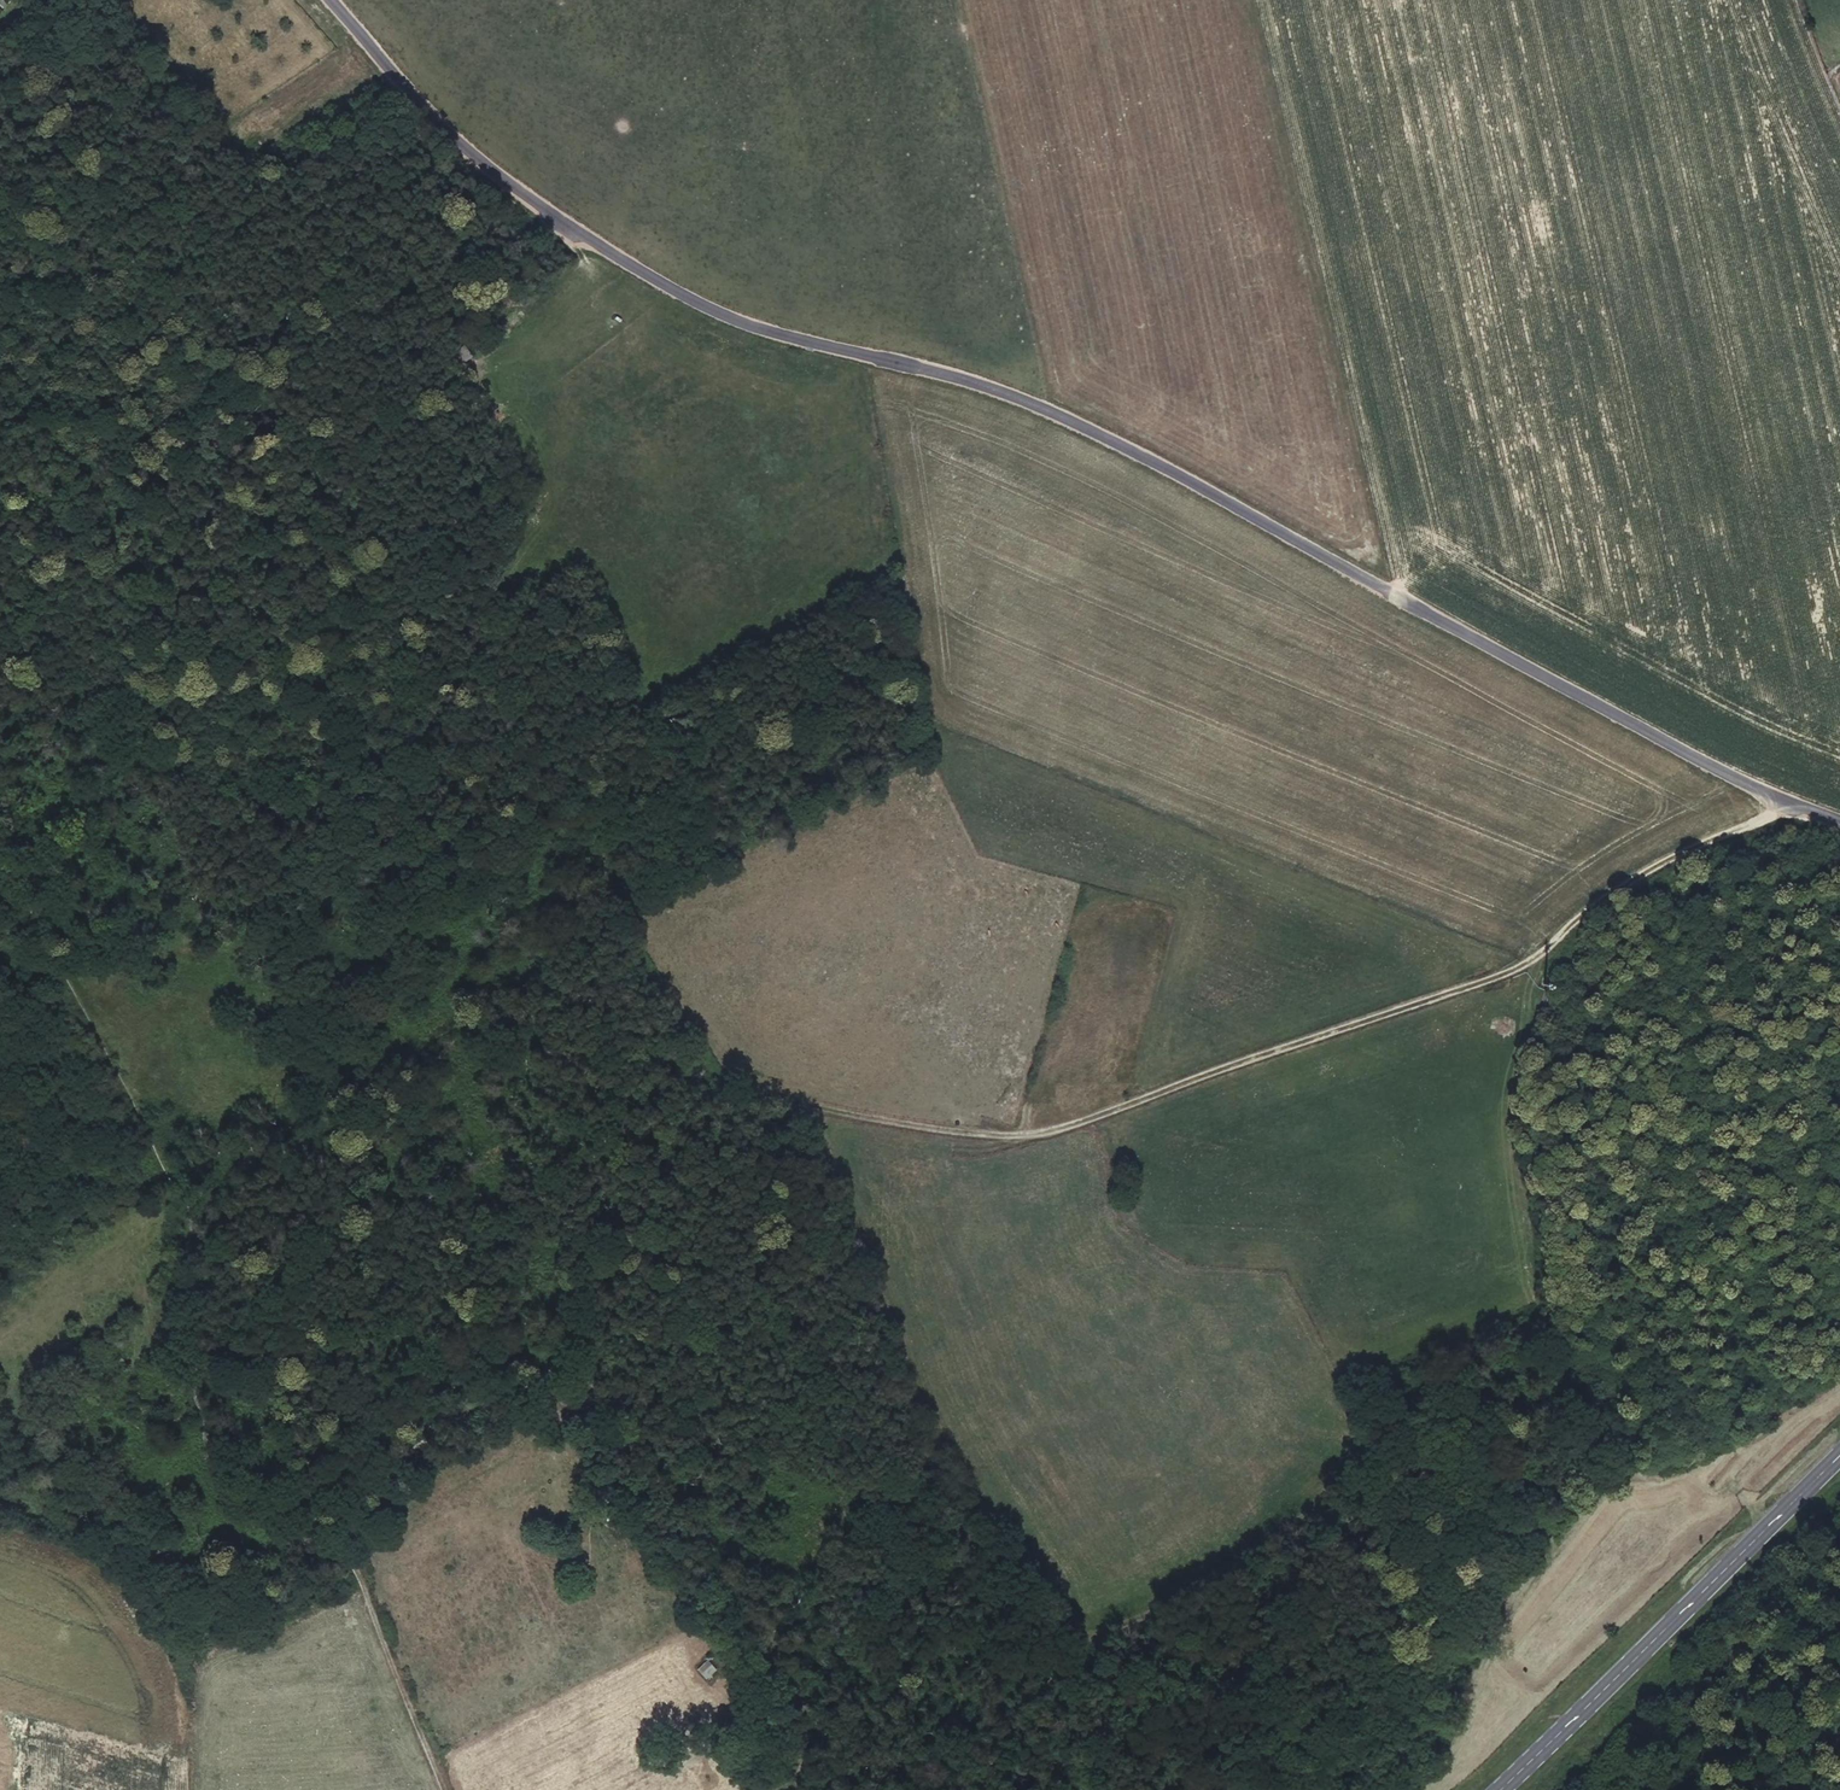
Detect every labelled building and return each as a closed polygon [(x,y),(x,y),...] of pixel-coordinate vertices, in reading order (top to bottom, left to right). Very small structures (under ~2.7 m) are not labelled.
[(456,367),(472,356),(465,345),(448,356),(456,367)] [(616,1514),(611,1506),(601,1512),(606,1520),(616,1514)]
